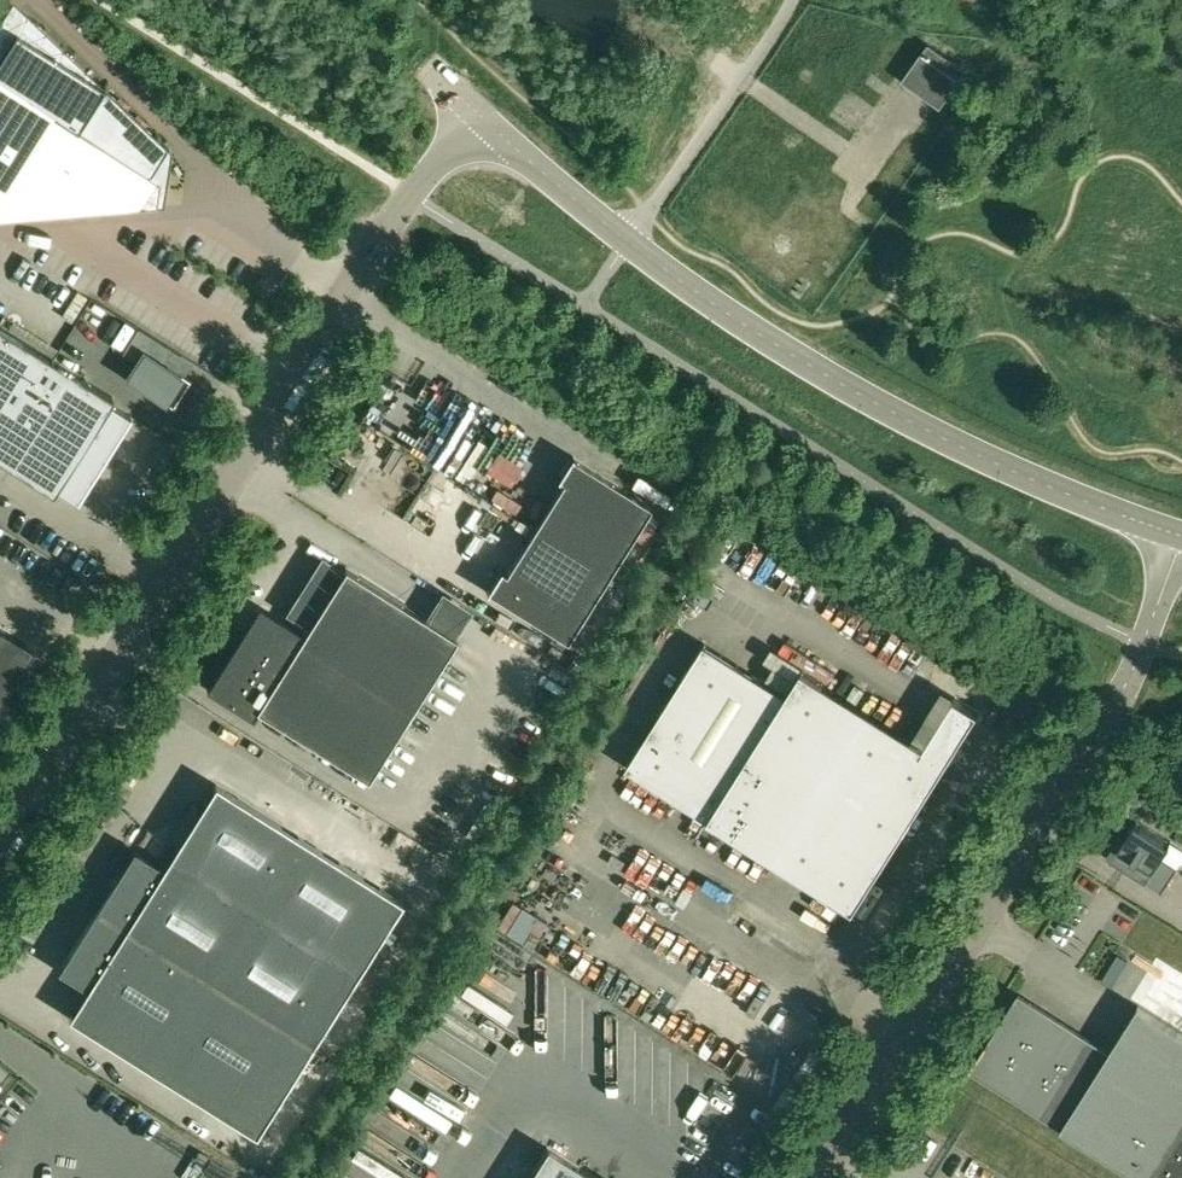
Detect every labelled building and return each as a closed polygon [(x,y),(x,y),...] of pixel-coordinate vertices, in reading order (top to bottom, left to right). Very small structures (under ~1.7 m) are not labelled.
[(15,32),(0,55),(0,216),(156,206),(155,205),(159,185),(159,184),(150,178),(169,149),(106,89),(15,32)] [(967,70),(929,43),(923,51),(902,81),(941,108),(962,79),(961,78),(967,70)] [(55,493),(59,488),(80,501),(133,417),(111,404),(115,398),(0,326),(0,459),(55,493)] [(126,353),(138,361),(128,378),(175,407),(192,380),(161,361),(169,349),(140,331),(126,353)] [(392,428),(400,406),(389,402),(380,424),(392,428)] [(563,481),(535,527),(609,574),(651,507),(572,457),(573,456),(572,455),(557,478),(558,479),(559,478),(563,481)] [(567,641),(609,574),(535,527),(516,556),(505,574),(501,571),(502,569),(500,569),(486,592),(487,592),(488,591),(567,641)] [(206,688),(245,713),(251,705),(368,780),(458,638),(450,633),(422,616),(345,567),(303,633),(281,619),(278,623),(260,612),(251,627),(246,624),(206,688)] [(436,592),(422,616),(450,633),(459,618),(464,609),(436,592)] [(23,642),(0,628),(0,679),(23,642)] [(869,840),(884,816),(905,828),(919,806),(931,786),(934,777),(934,767),(930,758),(923,751),(917,748),(821,687),(824,683),(803,669),(787,695),(705,643),(626,766),(771,858),(784,838),(846,877),(862,850),(864,851),(861,854),(862,855),(865,853),(868,850),(870,847),(872,843),(874,838),(872,838),(871,842),(869,840)] [(769,645),(759,669),(778,677),(789,653),(769,645)] [(948,697),(917,748),(923,751),(930,758),(934,767),(971,712),(948,697)] [(96,909),(312,1045),(403,901),(216,783),(213,787),(215,789),(165,868),(134,848),(119,872),(120,872),(110,887),(110,886),(96,909)] [(1124,869),(1162,892),(1178,867),(1161,856),(1171,841),(1136,819),(1118,848),(1132,857),(1124,869)] [(1086,895),(1090,875),(1073,872),(1069,892),(1086,895)] [(312,1045),(96,909),(68,954),(63,961),(62,966),(63,971),(66,975),(72,979),(88,989),(73,1013),(71,1012),(68,1016),(255,1134),(312,1045)] [(1011,1027),(1001,1020),(970,1071),(971,1071),(1141,1177),(1156,1177),(1181,1137),(1181,1033),(1139,1005),(1129,1021),(1109,1054),(1026,1002),(1011,1027)] [(549,1147),(529,1177),(598,1177),(549,1147)]
